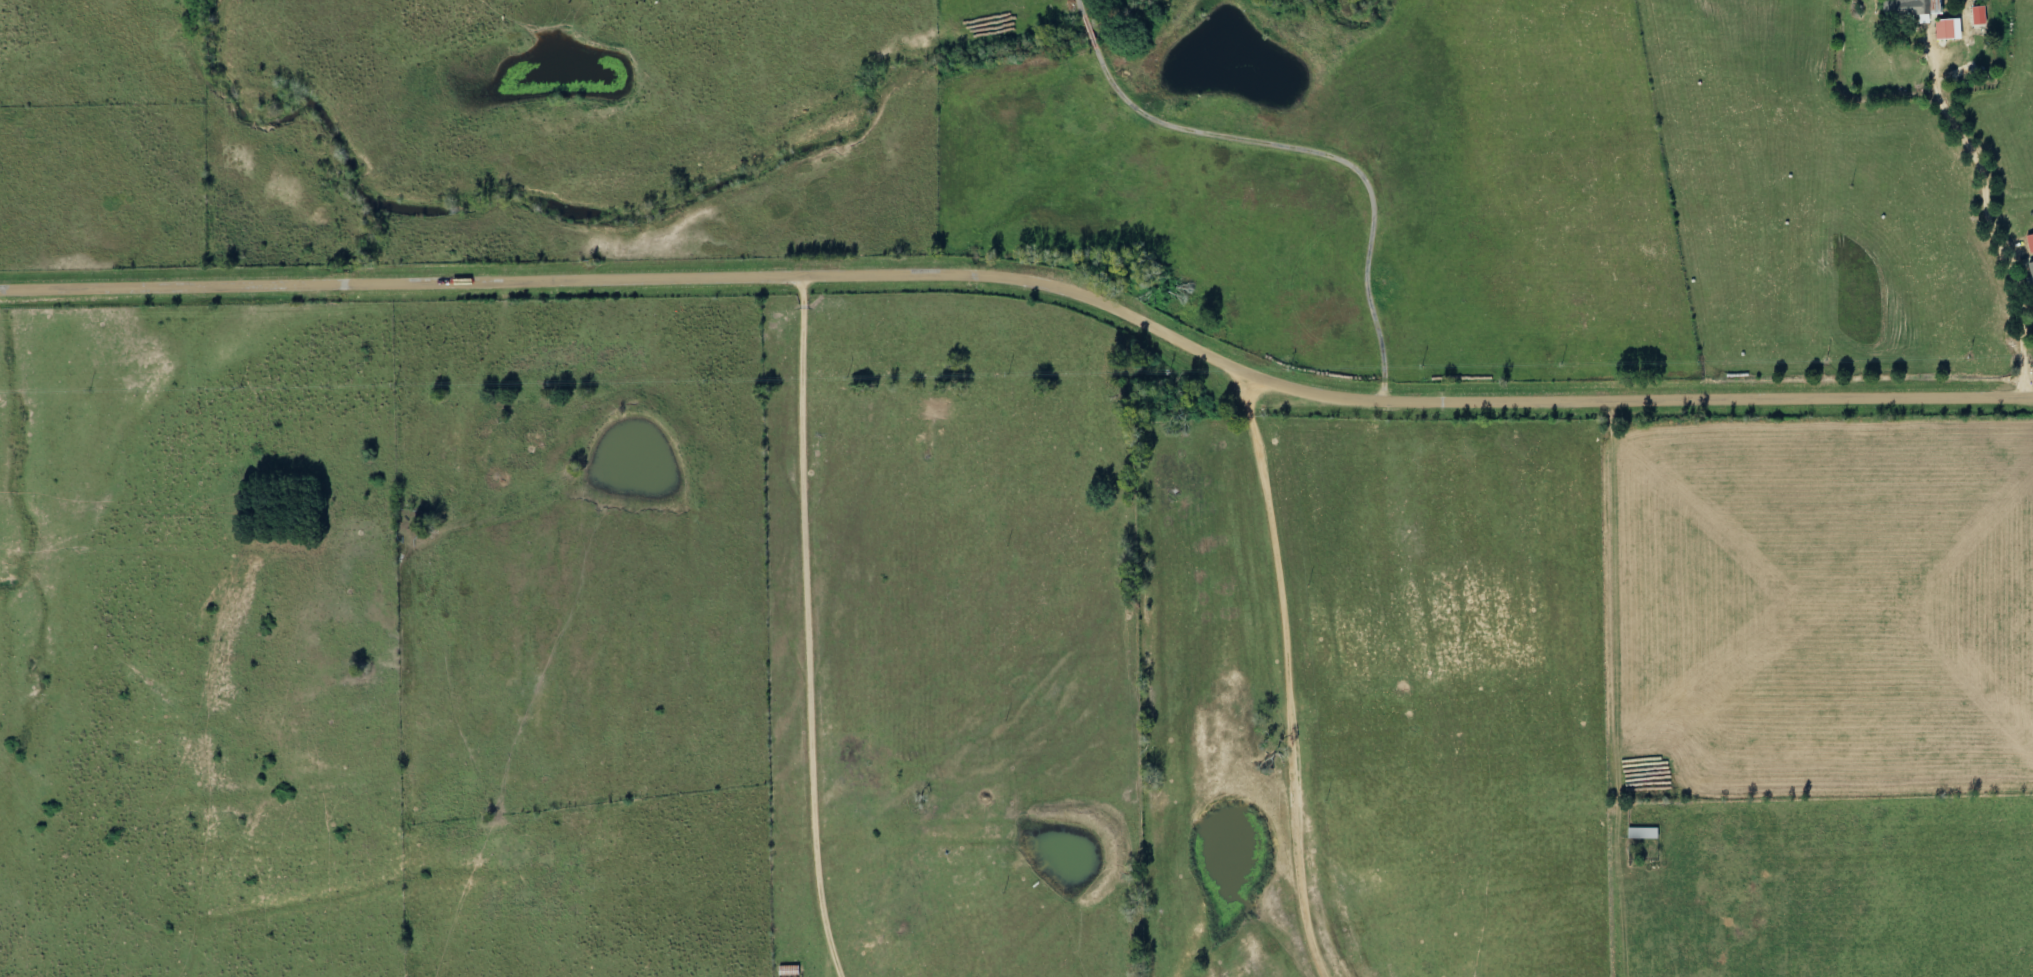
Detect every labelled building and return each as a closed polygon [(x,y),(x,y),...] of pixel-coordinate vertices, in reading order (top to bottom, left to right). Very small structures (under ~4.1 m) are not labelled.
[(1958,7),(1947,8),(1946,0),(1901,0),(1901,1),(1885,1),(1885,17),(1937,16),(1937,39),(1959,38),(1958,7)] [(1662,829),(1630,829),(1630,841),(1662,841),(1662,829)] [(800,968),(781,968),(781,976),(800,976),(800,968)]
